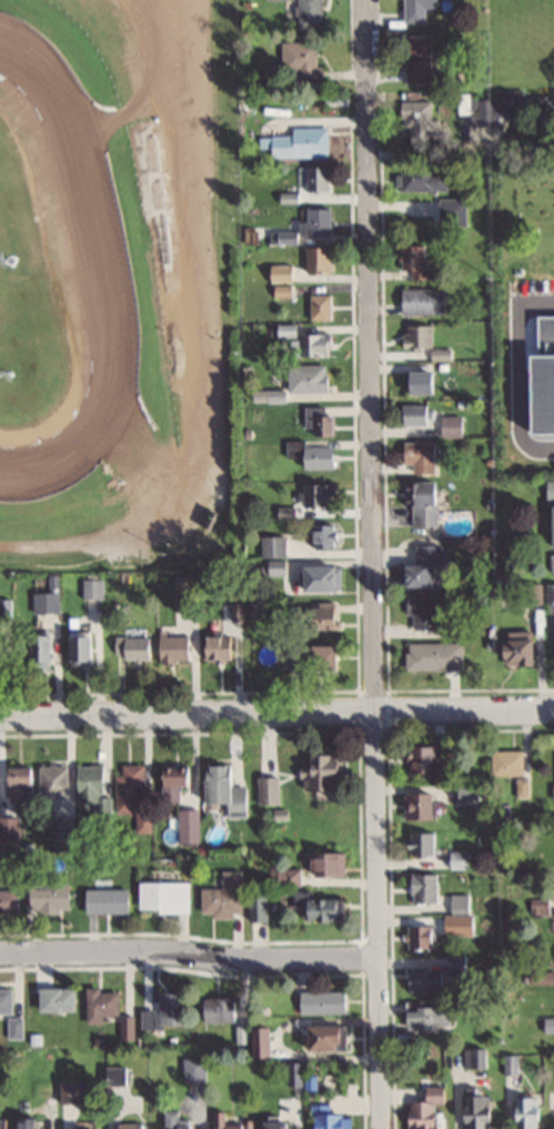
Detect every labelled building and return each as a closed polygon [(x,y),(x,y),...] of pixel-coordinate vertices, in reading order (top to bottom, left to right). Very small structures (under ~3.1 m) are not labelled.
[(294,29),(319,29),(319,0),(294,0),(294,29)] [(423,22),(423,8),(433,8),(433,0),(402,0),(402,23),(423,22)] [(402,83),(429,83),(429,34),(402,34),(402,83)] [(278,42),(278,72),(290,72),(290,84),(320,84),(320,66),(315,66),(315,42),(278,42)] [(523,90),(495,89),(494,97),(456,96),(456,114),(470,114),(470,124),(497,125),(497,117),(522,117),(523,90)] [(398,101),(398,135),(435,135),(435,119),(430,119),(430,101),(398,101)] [(290,136),(258,136),(258,158),(327,157),(327,128),(290,128),(290,136)] [(329,168),(302,168),(302,191),(329,191),(329,168)] [(397,168),(397,191),(446,191),(446,168),(397,168)] [(438,199),(438,226),(464,225),(464,199),(438,199)] [(330,209),(303,209),(303,222),(297,222),(297,236),(330,236),(330,209)] [(426,245),(399,245),(399,271),(410,271),(410,279),(426,279),(426,245)] [(329,273),(329,248),(303,248),(303,273),(329,273)] [(442,289),(399,289),(399,314),(442,314),(442,289)] [(330,294),(308,294),(308,319),(330,319),(330,294)] [(431,325),(401,325),(401,346),(431,346),(431,325)] [(330,333),(292,333),(292,355),(330,355),(330,333)] [(286,365),(286,391),(325,391),(325,365),(286,365)] [(433,393),(433,370),(403,370),(403,393),(433,393)] [(399,404),(399,424),(429,424),(429,404),(399,404)] [(331,413),(324,413),(324,405),(303,405),(303,427),(311,427),(311,434),(331,434),(331,413)] [(441,436),(461,436),(461,415),(441,415),(441,436)] [(432,472),(432,441),(401,441),(401,462),(411,462),(411,472),(432,472)] [(331,445),(292,445),(292,467),(331,467),(331,445)] [(545,481),(548,548),(553,547),(553,480),(545,481)] [(402,482),(403,506),(410,505),(411,526),(435,525),(434,481),(402,482)] [(299,483),(299,506),(330,506),(330,483),(299,483)] [(334,524),(307,524),(307,547),(334,547),(334,524)] [(441,587),(441,544),(414,544),(414,564),(398,564),(398,587),(441,587)] [(299,565),(299,589),(340,589),(340,565),(299,565)] [(543,583),(543,603),(553,603),(553,583),(543,583)] [(517,585),(517,603),(541,603),(541,585),(517,585)] [(435,613),(447,614),(447,598),(402,597),(402,615),(411,615),(411,629),(435,630),(435,613)] [(335,603),(303,603),(303,628),(335,628),(335,603)] [(155,636),(155,663),(186,663),(186,644),(197,644),(197,623),(184,623),(183,636),(155,636)] [(443,635),(459,635),(459,623),(443,623),(443,635)] [(528,665),(528,632),(498,632),(498,665),(528,665)] [(54,664),(54,633),(30,633),(30,664),(54,664)] [(200,635),(200,659),(229,659),(229,635),(200,635)] [(72,636),(72,665),(94,665),(94,636),(72,636)] [(9,637),(0,637),(0,668),(9,668),(9,637)] [(150,637),(111,637),(111,659),(150,659),(150,637)] [(460,669),(460,642),(404,642),(404,669),(460,669)] [(331,668),(331,645),(257,645),(257,665),(279,665),(279,668),(331,668)] [(434,747),(406,747),(406,773),(434,773),(434,747)] [(521,750),(490,750),(490,774),(521,774),(521,750)] [(335,755),(304,756),(304,765),(298,765),(298,790),(329,789),(329,776),(335,776),(335,755)] [(114,774),(114,813),(141,813),(141,764),(119,764),(119,774),(114,774)] [(185,764),(158,764),(158,786),(185,786),(185,764)] [(69,806),(69,765),(40,765),(40,767),(8,767),(8,803),(39,803),(39,806),(69,806)] [(107,796),(101,796),(101,765),(77,765),(77,805),(92,805),(92,814),(107,814),(107,796)] [(200,765),(200,802),(225,801),(225,817),(248,817),(247,786),(230,786),(230,765),(200,765)] [(276,776),(255,776),(255,804),(276,804),(276,776)] [(429,819),(429,793),(402,793),(402,819),(429,819)] [(179,816),(179,839),(195,839),(195,816),(179,816)] [(434,855),(434,833),(405,833),(405,855),(434,855)] [(305,853),(305,876),(342,876),(342,853),(305,853)] [(297,885),(297,869),(276,869),(276,885),(297,885)] [(198,888),(198,915),(240,915),(240,870),(219,870),(219,888),(198,888)] [(438,874),(407,874),(407,903),(438,903),(438,874)] [(73,875),(33,875),(33,909),(73,909),(73,875)] [(187,912),(187,881),(135,881),(135,912),(187,912)] [(88,913),(127,913),(127,888),(88,888),(88,913)] [(21,913),(21,890),(0,890),(0,913),(21,913)] [(290,891),(290,909),(299,909),(298,920),(338,921),(338,899),(310,898),(311,891),(290,891)] [(441,911),(441,935),(473,935),(473,914),(468,914),(468,894),(446,894),(446,911),(441,911)] [(266,897),(246,897),(246,919),(266,919),(266,897)] [(405,949),(432,949),(432,925),(405,925),(405,949)] [(404,969),(404,990),(442,991),(442,971),(464,971),(465,956),(445,955),(445,969),(404,969)] [(77,987),(42,987),(42,1011),(77,1011),(77,987)] [(13,1013),(13,988),(0,988),(0,1013),(13,1013)] [(88,988),(88,1021),(120,1021),(120,988),(88,988)] [(187,991),(161,992),(162,1012),(149,1012),(150,1027),(187,1026),(187,991)] [(297,1014),(343,1014),(343,991),(297,991),(297,1014)] [(238,997),(209,997),(209,1022),(238,1022),(238,997)] [(446,1006),(402,1006),(402,1028),(446,1028),(446,1006)] [(300,1051),(333,1051),(333,1026),(300,1026),(300,1051)] [(264,1027),(227,1027),(227,1043),(247,1043),(247,1059),(264,1059),(264,1027)] [(461,1067),(484,1067),(484,1049),(461,1049),(461,1067)] [(205,1082),(205,1057),(181,1057),(181,1082),(205,1082)] [(303,1063),(285,1063),(285,1087),(303,1087),(303,1063)] [(62,1104),(82,1104),(82,1082),(62,1082),(62,1104)] [(405,1101),(405,1128),(419,1128),(431,1127),(431,1104),(443,1104),(443,1086),(421,1086),(421,1101),(405,1101)] [(485,1095),(460,1095),(460,1128),(485,1128),(485,1095)] [(511,1128),(534,1128),(534,1098),(511,1098),(511,1128)] [(309,1104),(309,1128),(337,1128),(337,1113),(328,1113),(328,1104),(309,1104)] [(167,1128),(193,1128),(193,1118),(179,1118),(179,1111),(167,1111),(167,1128)] [(250,1121),(222,1123),(221,1111),(210,1112),(211,1128),(251,1128),(250,1121)] [(43,1119),(21,1119),(21,1128),(43,1128),(43,1119)]
